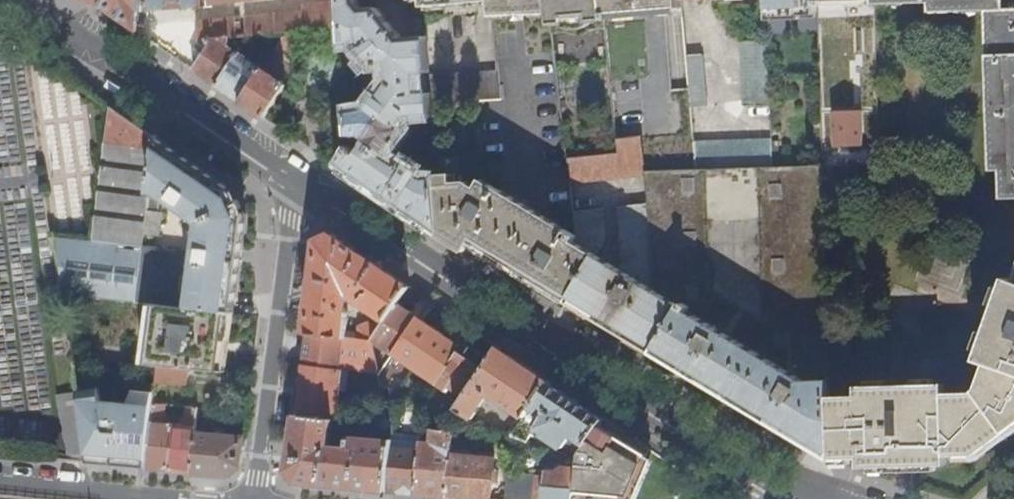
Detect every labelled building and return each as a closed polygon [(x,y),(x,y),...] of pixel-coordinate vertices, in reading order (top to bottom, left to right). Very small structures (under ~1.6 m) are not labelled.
[(114,13),(145,35),(146,26),(138,24),(138,20),(139,20),(140,14),(150,14),(150,9),(219,3),(240,0),(94,0),(114,13)] [(344,7),(345,24),(346,35),(347,45),(363,44),(366,48),(365,51),(371,59),(374,59),(379,66),(388,66),(389,80),(372,105),(351,108),(352,134),(365,133),(369,136),(360,152),(356,150),(356,148),(352,144),(339,165),(391,201),(412,215),(440,233),(437,182),(437,174),(429,174),(406,159),(401,160),(393,154),(410,127),(407,124),(411,118),(433,116),(432,103),(431,98),(431,92),(420,93),(419,74),(429,73),(426,36),(402,37),(380,7),(366,8),(361,0),(344,0),(344,7)] [(414,18),(425,17),(424,6),(423,0),(413,0),(414,18)] [(492,1),(493,16),(552,12),(550,0),(492,0),(492,1)] [(552,12),(553,25),(604,20),(602,0),(550,0),(552,12)] [(604,20),(611,19),(611,14),(682,9),(681,0),(602,0),(604,20)] [(767,12),(817,10),(817,4),(817,0),(767,0),(767,12)] [(875,4),(933,2),(933,11),(990,10),(994,169),(1004,170),(1005,198),(1013,197),(1013,0),(875,0),(875,4)] [(345,24),(344,7),(310,11),(310,9),(246,14),(247,24),(237,25),(237,20),(242,20),(241,15),(209,18),(209,19),(157,24),(153,29),(149,37),(158,43),(192,40),(204,57),(212,44),(209,37),(231,35),(252,33),(255,33),(288,30),(297,29),(333,25),(345,24)] [(300,65),(297,29),(288,30),(276,48),(300,65)] [(276,48),(288,30),(255,33),(276,48)] [(212,44),(204,57),(196,68),(207,76),(219,84),(241,51),(231,44),(231,35),(209,37),(212,44)] [(745,107),(771,106),(770,93),(769,40),(741,41),(745,107)] [(233,93),(242,100),(264,67),(241,51),(219,84),(233,93)] [(686,55),(691,107),(706,106),(701,54),(686,55)] [(253,108),(266,116),(287,83),(264,67),(242,100),(253,108)] [(430,76),(431,92),(431,98),(432,103),(501,99),(498,71),(430,76)] [(109,80),(105,86),(119,95),(123,89),(109,80)] [(137,123),(108,104),(104,137),(91,239),(120,244),(144,248),(150,194),(158,137),(137,123)] [(861,111),(833,112),(834,147),(862,146),(861,111)] [(618,152),(568,157),(569,175),(570,182),(645,174),(644,171),(641,136),(617,139),(618,152)] [(206,171),(158,137),(150,194),(151,194),(146,235),(161,237),(164,213),(159,212),(161,196),(200,223),(196,254),(241,259),(244,239),(247,215),(237,192),(206,171)] [(694,142),(696,169),(712,169),(753,168),(772,167),(772,148),(771,139),(694,142)] [(802,442),(833,460),(831,421),(830,396),(828,345),(823,196),(822,166),(772,167),(753,168),(712,169),(696,169),(673,170),(644,171),(645,174),(648,204),(649,217),(653,267),(655,289),(655,290),(656,291),(679,305),(659,339),(652,351),(674,364),(694,376),(732,399),(802,442)] [(437,182),(440,233),(452,241),(466,249),(470,241),(496,257),(511,266),(568,300),(580,279),(595,254),(574,240),(576,236),(483,179),(478,186),(468,180),(454,181),(453,172),(437,174),(437,182)] [(580,279),(568,300),(597,318),(604,322),(652,351),(659,339),(679,305),(656,291),(655,290),(655,289),(653,267),(649,217),(648,204),(618,207),(623,262),(619,268),(596,254),(595,254),(580,279)] [(577,235),(576,236),(574,240),(595,254),(596,254),(606,238),(603,209),(574,212),(577,235)] [(307,332),(337,336),(373,340),(389,316),(399,301),(409,285),(402,280),(369,258),(332,233),(319,239),(313,285),(309,319),(307,332)] [(55,235),(64,294),(87,297),(141,302),(152,303),(180,307),(186,256),(120,248),(120,244),(55,235)] [(238,286),(241,259),(196,254),(192,253),(190,268),(195,269),(189,308),(235,312),(238,286)] [(1007,276),(979,359),(986,362),(979,389),(973,391),(945,392),(944,383),(911,384),(857,387),(857,394),(830,396),(831,421),(833,460),(861,459),(862,468),(903,467),(914,466),(920,466),(948,465),(948,456),(978,455),(1013,429),(1013,278),(1007,276)] [(419,315),(399,301),(389,316),(373,340),(381,345),(394,353),(411,327),(419,315)] [(232,343),(235,312),(189,308),(180,307),(152,303),(148,340),(145,363),(158,365),(183,368),(200,369),(228,372),(232,343)] [(434,326),(419,315),(411,327),(394,353),(410,365),(414,367),(439,329),(440,329),(447,317),(442,314),(434,326)] [(439,329),(414,367),(440,384),(464,345),(440,329),(439,329)] [(337,336),(307,332),(305,345),(304,360),(342,365),(378,371),(373,340),(337,336)] [(440,384),(450,390),(452,387),(466,397),(473,387),(491,358),(467,342),(464,345),(440,384)] [(531,408),(549,380),(536,372),(522,362),(499,346),(491,358),(473,387),(466,397),(460,407),(475,417),(483,403),(487,406),(491,400),(487,397),(491,391),(527,414),(531,408)] [(304,360),(300,386),(296,414),(333,419),(336,419),(338,403),(339,403),(341,390),(339,389),(342,365),(304,360)] [(183,368),(158,365),(156,383),(182,386),(183,368)] [(599,425),(604,417),(593,410),(575,398),(549,380),(531,408),(527,414),(514,435),(529,441),(537,429),(549,436),(564,446),(572,434),(579,439),(573,448),(581,453),(582,452),(592,436),(599,425)] [(79,389),(83,417),(90,462),(114,464),(150,468),(155,404),(155,393),(134,391),(129,402),(102,401),(102,400),(100,388),(79,389)] [(155,404),(150,468),(161,469),(172,470),(176,425),(164,424),(166,405),(155,404)] [(176,425),(172,470),(182,471),(194,472),(197,433),(200,407),(189,406),(187,426),(176,425)] [(333,419),(296,414),(290,469),(298,481),(325,483),(371,488),(387,489),(391,448),(392,440),(351,435),(350,437),(345,437),(344,445),(331,444),(333,419)] [(394,428),(395,417),(376,414),(375,425),(394,428)] [(68,419),(75,461),(90,462),(83,417),(68,419)] [(599,425),(592,436),(582,452),(580,468),(577,498),(637,498),(654,458),(630,443),(599,425)] [(434,443),(422,442),(421,451),(421,459),(417,492),(433,494),(447,495),(450,470),(451,453),(453,429),(435,428),(434,443)] [(240,465),(244,437),(197,433),(194,472),(229,475),(240,465)] [(421,451),(391,448),(387,489),(403,491),(417,492),(421,459),(421,451)] [(447,495),(472,497),(489,498),(492,498),(496,458),(451,453),(450,470),(447,495)] [(580,468),(564,466),(556,471),(547,470),(546,477),(544,498),(577,498),(580,468)] [(537,476),(537,473),(510,471),(507,498),(535,498),(537,476)] [(537,476),(535,498),(544,498),(546,477),(537,476)]
